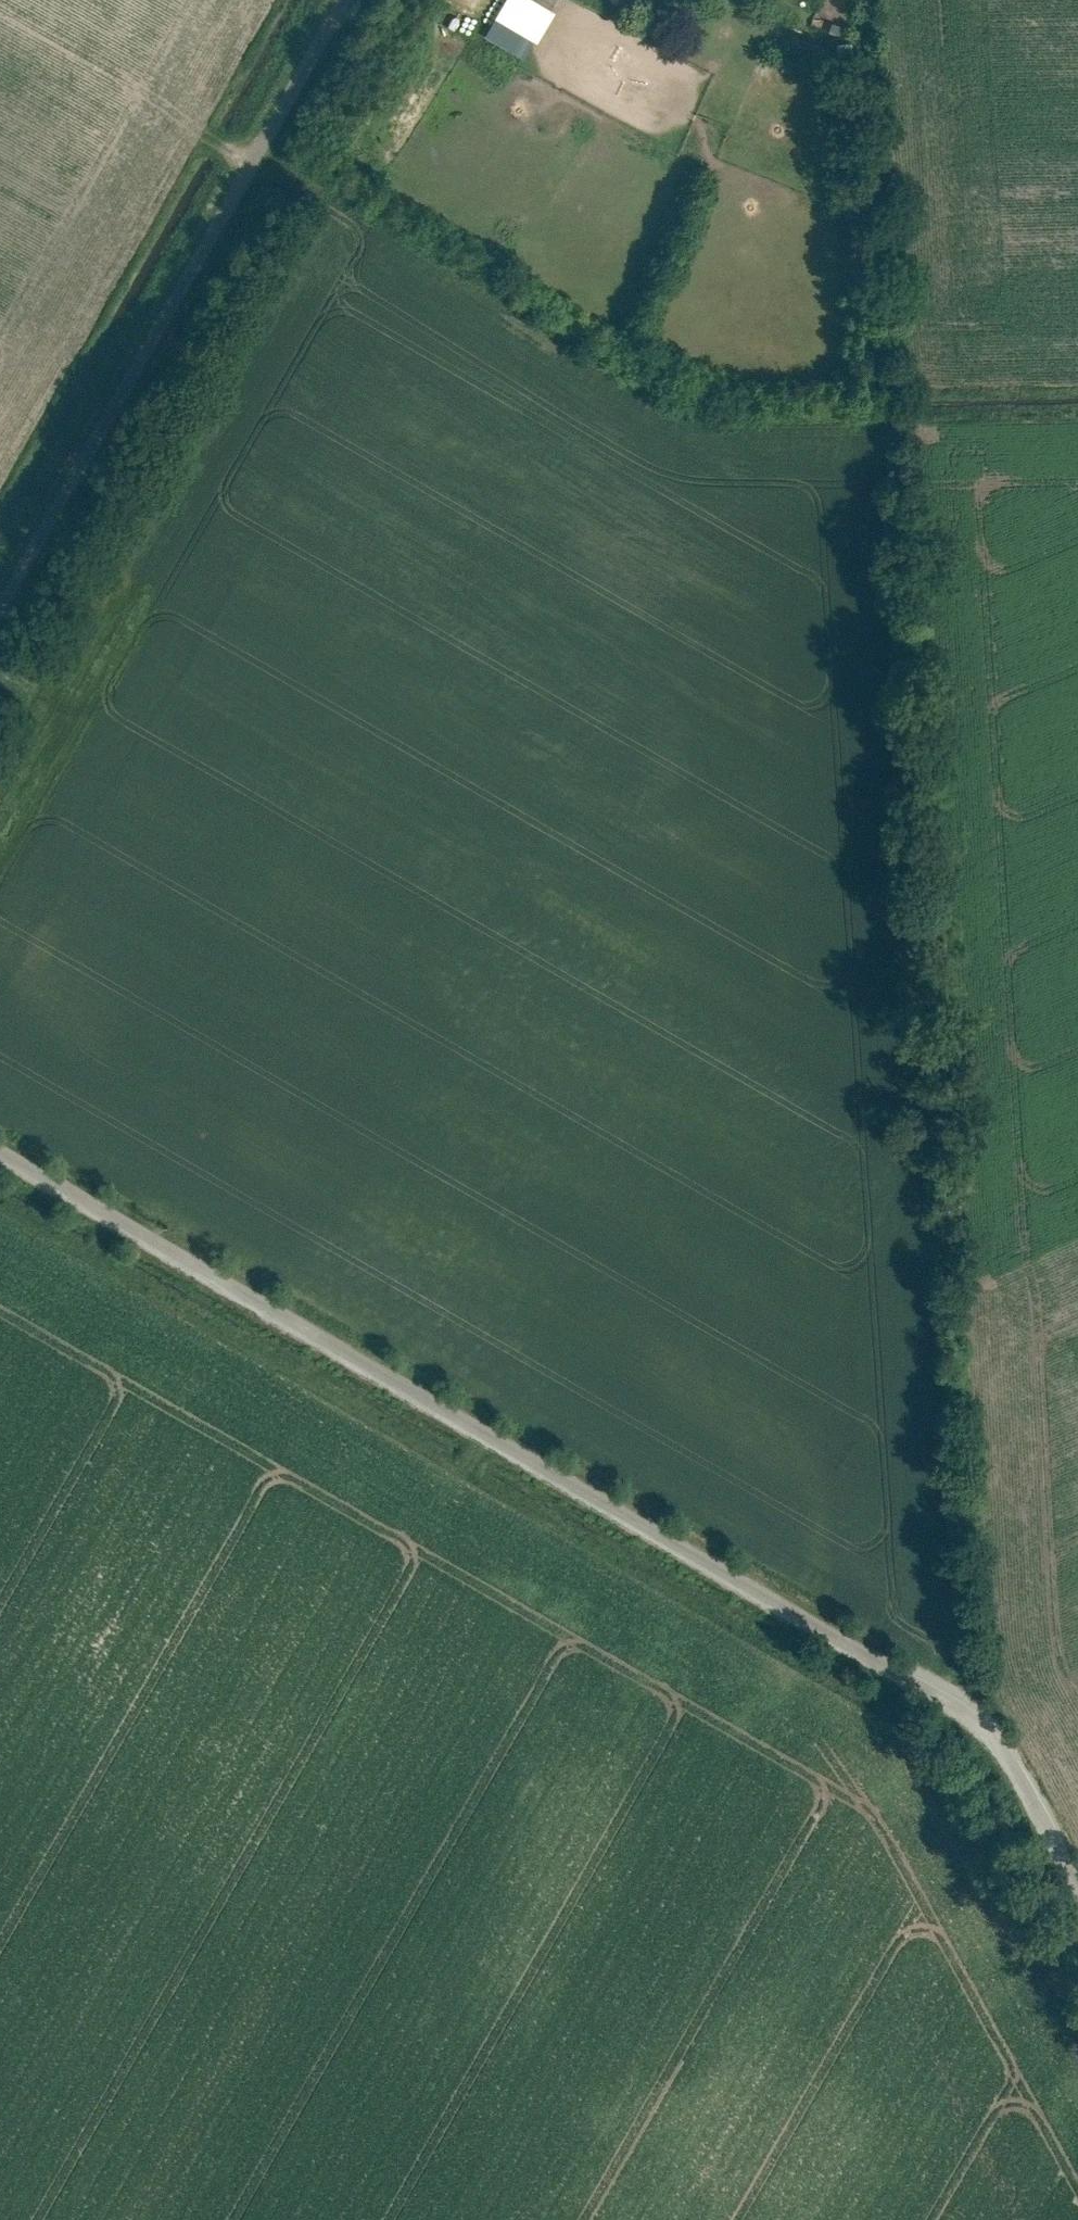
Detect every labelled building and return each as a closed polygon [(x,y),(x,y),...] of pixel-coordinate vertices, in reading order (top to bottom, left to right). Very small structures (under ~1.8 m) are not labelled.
[(527,60),(556,11),(538,0),(506,0),(485,36),(527,60)]
